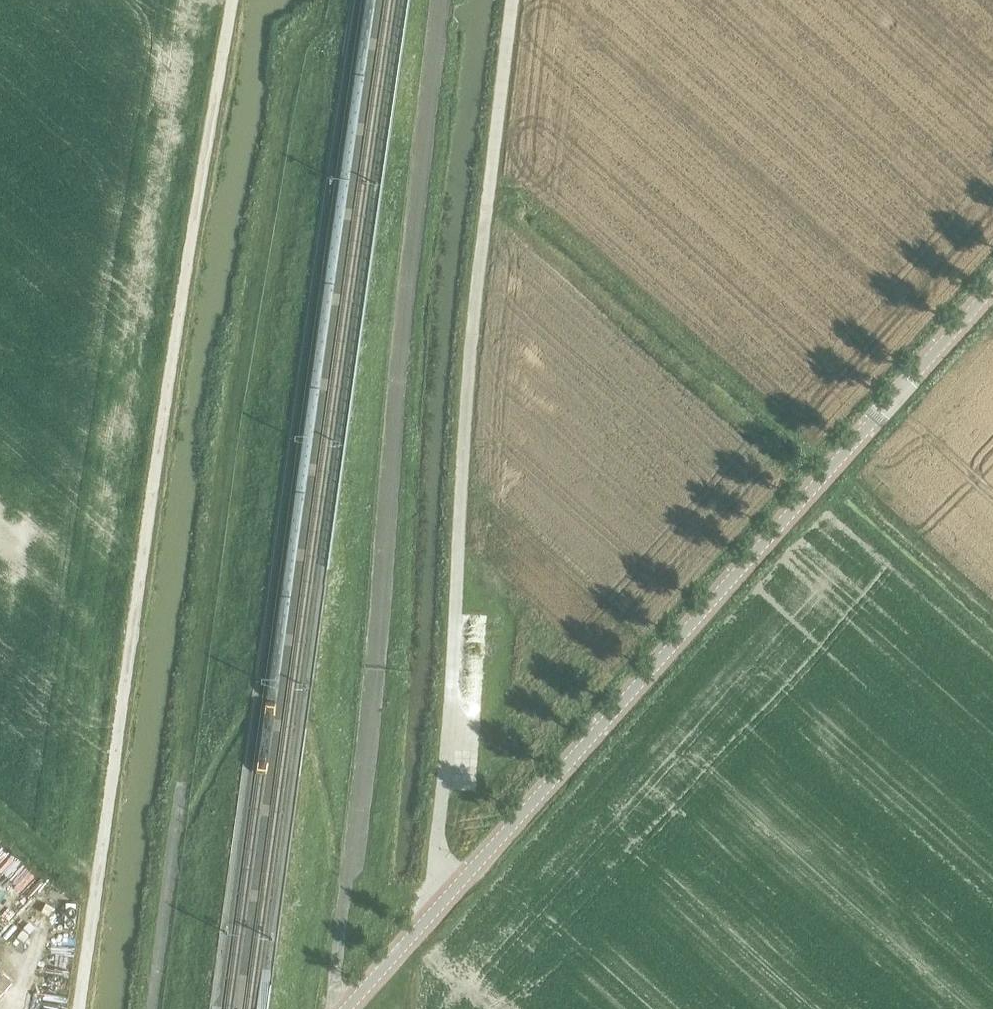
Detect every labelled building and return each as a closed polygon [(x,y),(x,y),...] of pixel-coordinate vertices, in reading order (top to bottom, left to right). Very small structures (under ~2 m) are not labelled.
[(15,979),(0,964),(0,995),(15,979)]
